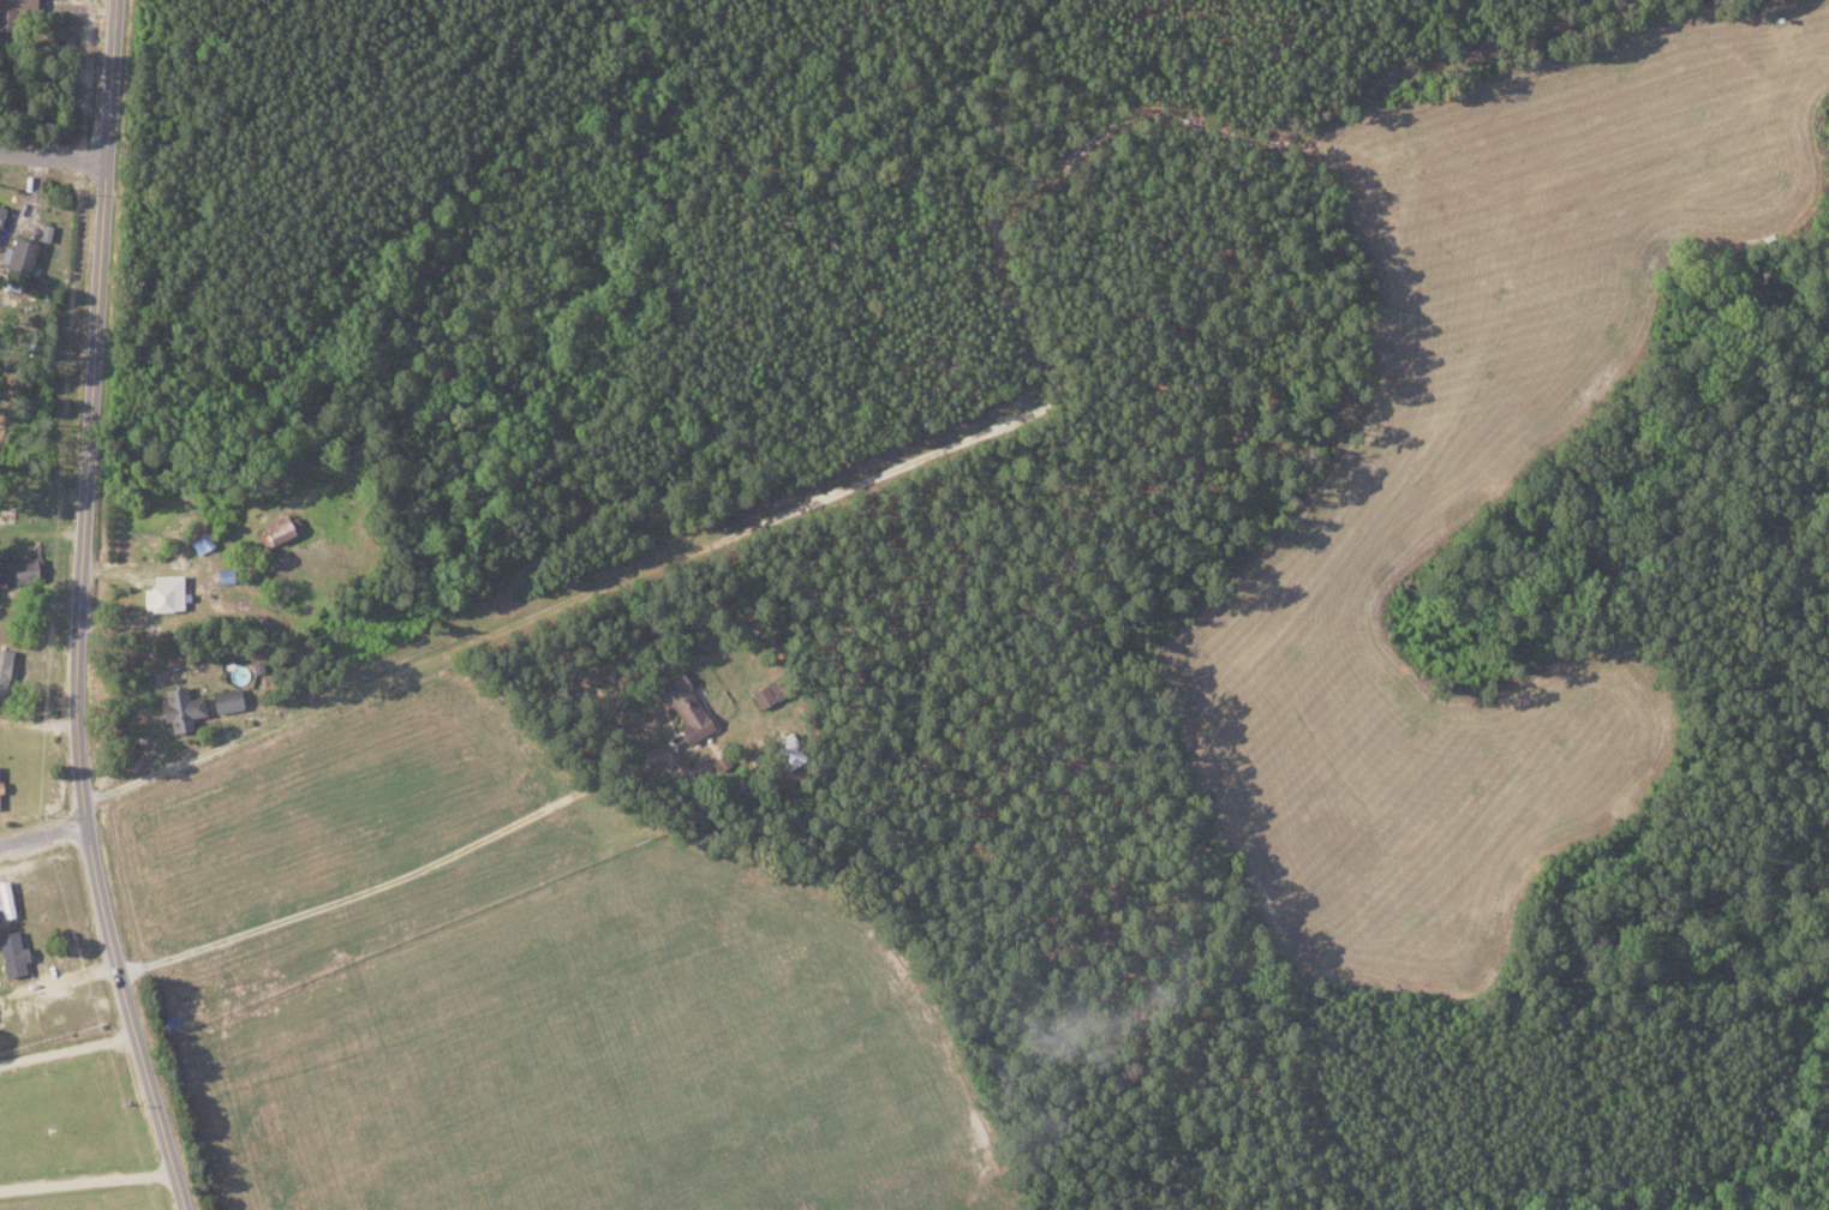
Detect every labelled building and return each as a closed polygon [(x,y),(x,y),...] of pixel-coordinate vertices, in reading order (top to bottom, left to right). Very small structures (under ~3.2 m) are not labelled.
[(31,0),(0,0),(0,26),(29,27),(31,0)] [(2,266),(28,274),(37,243),(11,235),(2,266)] [(261,523),(269,544),(293,535),(284,513),(261,523)] [(14,558),(14,560),(0,561),(0,582),(41,580),(40,556),(14,558)] [(232,568),(214,569),(215,583),(232,583),(232,568)] [(141,587),(142,611),(181,610),(180,573),(150,574),(150,587),(141,587)] [(4,697),(11,650),(0,649),(0,696),(4,697)] [(670,702),(683,724),(677,727),(688,745),(714,730),(680,671),(652,687),(663,706),(670,702)] [(751,692),(759,709),(776,700),(768,683),(751,692)] [(162,689),(165,705),(158,706),(160,721),(168,720),(171,732),(192,729),(190,717),(204,715),(201,696),(186,698),(184,685),(162,689)] [(242,707),(237,686),(209,694),(214,714),(242,707)] [(22,962),(26,961),(17,929),(0,933),(0,958),(5,977),(25,972),(22,962)]
